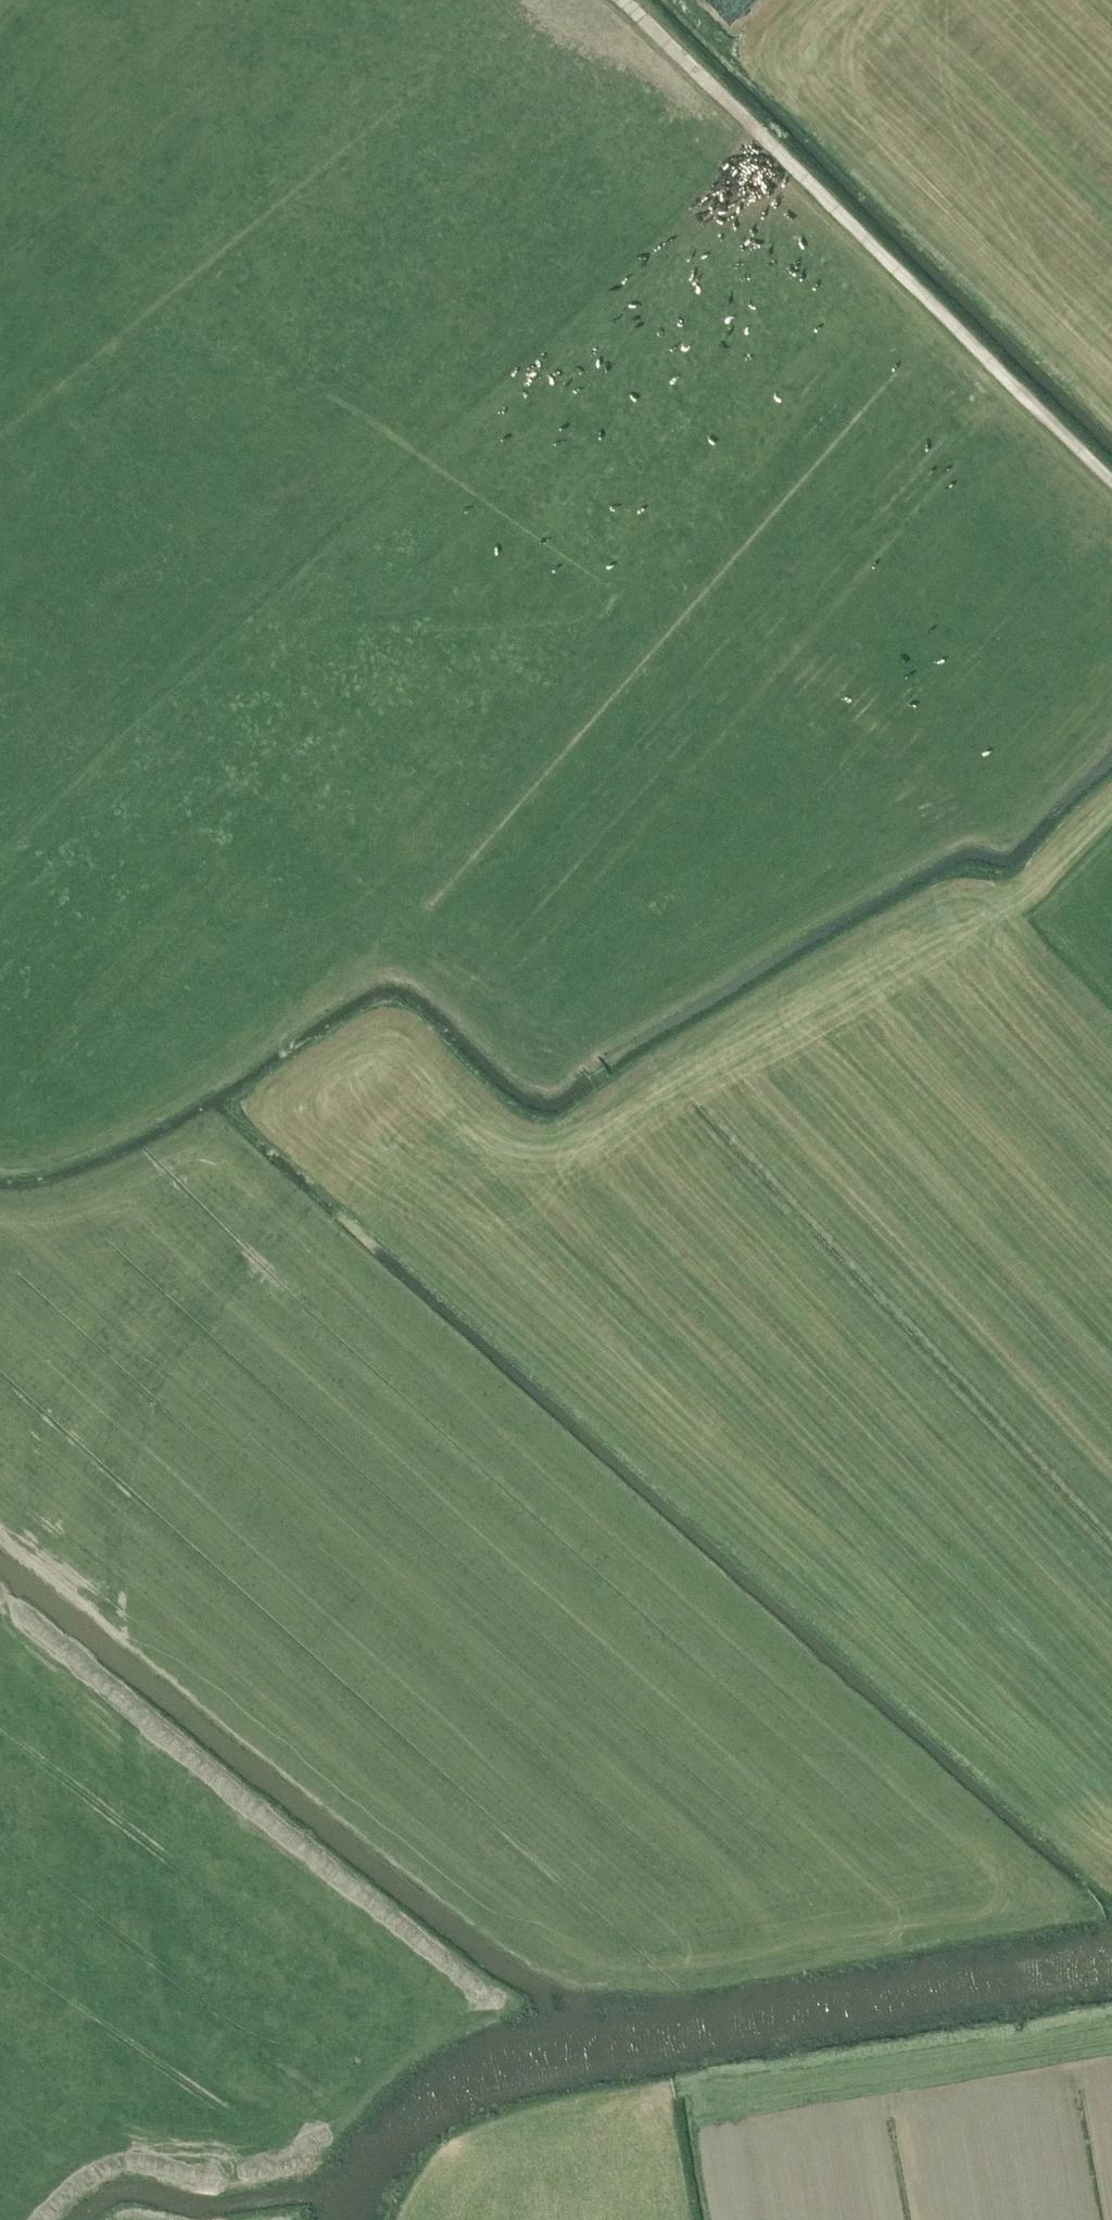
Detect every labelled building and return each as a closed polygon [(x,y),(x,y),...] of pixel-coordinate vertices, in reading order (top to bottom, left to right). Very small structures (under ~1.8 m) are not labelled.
[(731,21),(753,0),(712,0),(731,21)]
